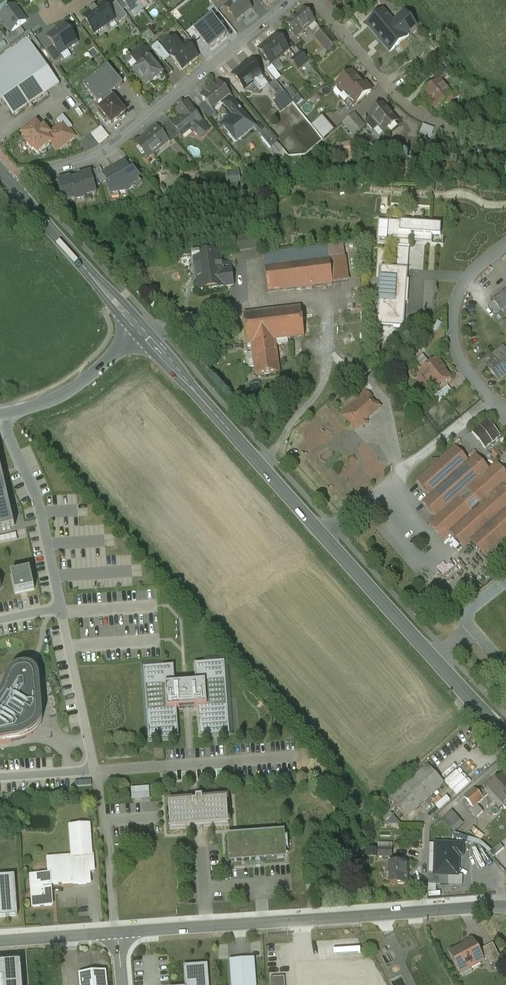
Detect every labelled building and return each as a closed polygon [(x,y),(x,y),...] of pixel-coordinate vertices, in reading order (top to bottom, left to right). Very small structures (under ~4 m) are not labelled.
[(122,0),(120,0),(116,2),(117,4),(124,12),(128,8),(122,0)] [(137,0),(122,0),(128,8),(131,12),(141,6),(137,0)] [(219,0),(210,0),(219,11),(224,6),(219,0)] [(225,8),(236,22),(244,15),(244,16),(252,9),(245,0),(235,0),(232,2),(225,8)] [(108,10),(116,21),(115,21),(118,25),(128,18),(124,12),(117,4),(108,10)] [(104,5),(84,19),(95,35),(115,21),(116,21),(108,10),(104,5)] [(15,7),(0,18),(12,34),(27,23),(15,7)] [(305,10),(286,25),(297,38),(308,29),(313,34),(319,28),(305,10)] [(394,23),(384,12),(368,25),(390,52),(418,29),(405,14),(394,23)] [(209,50),(226,36),(213,19),(196,33),(209,50)] [(77,44),(65,27),(48,39),(53,47),(60,56),(61,56),(77,44)] [(336,44),(325,30),(316,38),(327,52),(336,44)] [(9,37),(11,43),(22,39),(20,32),(9,37)] [(290,50),(277,35),(270,41),(270,42),(259,51),(258,51),(270,66),(290,50)] [(29,41),(0,60),(0,96),(15,117),(32,105),(29,101),(57,82),(29,41)] [(158,43),(152,48),(164,63),(170,58),(158,43)] [(174,44),(167,50),(172,56),(179,51),(174,44)] [(172,56),(172,57),(183,70),(198,58),(187,44),(179,51),(172,56)] [(60,56),(53,47),(45,52),(55,66),(64,60),(61,56),(60,56)] [(144,47),(131,57),(140,68),(150,60),(151,60),(153,58),(144,47)] [(301,54),(292,62),(299,70),(308,62),(301,54)] [(151,60),(150,60),(140,68),(134,73),(147,89),(153,84),(155,88),(158,85),(160,86),(162,87),(164,86),(166,85),(167,83),(167,81),(166,79),(151,60)] [(251,62),(233,76),(245,91),(263,77),(251,62)] [(173,73),(166,65),(160,69),(167,78),(173,73)] [(441,66),(431,75),(437,82),(439,80),(447,73),(441,66)] [(281,78),(272,67),(267,71),(276,82),(281,78)] [(114,100),(111,96),(123,86),(108,68),(84,88),(99,106),(102,103),(105,107),(114,100)] [(363,86),(352,73),(353,73),(352,73),(337,86),(347,97),(348,97),(356,105),(355,106),(355,107),(372,92),(366,84),(363,86)] [(452,95),(439,80),(437,82),(424,93),(424,94),(436,109),(438,109),(452,97),(452,95)] [(275,82),(270,87),(277,96),(282,91),(275,82)] [(230,98),(231,97),(226,91),(219,83),(201,98),(216,116),(216,115),(213,111),(223,103),(230,98)] [(240,99),(231,87),(226,91),(231,97),(230,98),(235,103),(240,99)] [(284,112),(296,103),(299,107),(306,101),(297,88),(277,102),(284,112)] [(235,103),(230,98),(223,103),(234,117),(224,126),(237,143),(255,128),(235,103)] [(126,115),(114,100),(105,107),(97,114),(106,125),(109,122),(112,126),(120,120),(121,121),(127,117),(125,116),(126,115)] [(188,103),(177,111),(178,112),(183,118),(184,118),(183,117),(193,110),(188,104),(188,103)] [(383,104),(369,116),(370,118),(379,127),(385,134),(398,122),(383,104)] [(193,110),(183,117),(184,118),(183,118),(174,126),(173,126),(181,136),(182,138),(192,130),(202,139),(201,140),(202,140),(210,131),(209,131),(200,123),(202,121),(193,110)] [(350,110),(341,117),(346,123),(355,115),(350,110)] [(365,128),(355,115),(346,123),(344,124),(354,137),(365,128)] [(327,116),(316,125),(326,140),(338,131),(327,116)] [(61,126),(50,135),(55,141),(52,144),(58,152),(75,138),(69,131),(72,128),(64,117),(58,122),(61,126)] [(379,127),(370,118),(366,121),(364,122),(365,123),(366,123),(373,132),(379,127)] [(170,121),(164,126),(176,140),(181,136),(173,126),(174,126),(170,121)] [(434,137),(438,126),(426,123),(423,133),(434,137)] [(50,135),(45,128),(42,131),(37,125),(23,136),(28,143),(27,144),(33,151),(34,150),(38,155),(52,144),(55,141),(50,135)] [(176,140),(164,126),(159,130),(169,142),(171,145),(176,140)] [(101,128),(92,135),(100,145),(109,137),(101,128)] [(158,128),(137,145),(148,159),(169,142),(159,130),(158,128)] [(269,134),(262,139),(272,150),(278,145),(269,134)] [(347,154),(357,152),(354,140),(344,143),(347,154)] [(105,177),(105,178),(107,182),(111,188),(108,189),(111,197),(128,194),(139,180),(134,174),(132,175),(126,165),(105,177)] [(100,169),(97,171),(101,186),(107,182),(105,178),(105,177),(100,169)] [(230,171),(231,184),(252,183),(251,176),(243,177),(243,170),(230,171)] [(97,171),(91,173),(92,175),(95,188),(101,186),(97,171)] [(80,180),(72,182),(71,180),(59,184),(61,192),(62,196),(64,203),(76,200),(76,202),(86,200),(85,198),(97,194),(95,188),(92,175),(79,178),(80,180)] [(58,182),(46,185),(49,195),(61,192),(59,184),(58,182)] [(379,222),(377,242),(397,243),(397,241),(399,241),(399,247),(410,248),(410,242),(423,243),(423,245),(433,245),(433,237),(441,237),(442,227),(379,222)] [(259,236),(235,239),(237,251),(260,248),(259,236)] [(344,245),(264,256),(266,268),(330,260),(345,258),(344,245)] [(396,268),(380,267),(376,326),(403,328),(408,249),(397,248),(396,268)] [(220,253),(200,256),(200,255),(192,256),(193,258),(195,258),(199,291),(225,288),(234,286),(232,271),(223,272),(220,253)] [(345,258),(330,260),(333,284),(349,282),(345,258)] [(330,260),(266,268),(269,292),(333,284),(330,260)] [(493,302),(505,318),(505,292),(493,302)] [(301,308),(244,316),(248,345),(284,340),(305,337),(301,308)] [(284,340),(253,344),(257,376),(280,373),(277,346),(279,345),(285,345),(285,344),(284,340)] [(285,345),(279,345),(282,363),(293,361),(291,343),(285,344),(285,345)] [(489,359),(492,363),(500,357),(505,352),(505,351),(503,347),(489,359)] [(417,358),(427,366),(432,360),(423,351),(417,358)] [(487,367),(499,382),(505,376),(505,364),(500,357),(492,363),(487,367)] [(446,370),(438,359),(421,372),(436,391),(451,379),(444,371),(446,370)] [(373,365),(360,377),(366,384),(380,372),(373,365)] [(442,399),(455,391),(451,386),(439,395),(442,399)] [(365,391),(341,413),(356,430),(381,408),(377,404),(375,405),(371,400),(372,398),(365,391)] [(476,456),(469,463),(455,448),(440,461),(433,460),(432,461),(432,468),(418,482),(431,497),(423,503),(441,523),(440,523),(440,526),(443,530),(446,530),(447,530),(464,549),(472,542),(485,557),(500,544),(505,544),(505,489),(476,456)] [(15,528),(0,463),(0,532),(15,528)] [(12,576),(16,594),(34,590),(30,572),(12,576)] [(175,685),(174,666),(144,668),(149,741),(179,739),(177,709),(187,708),(198,707),(200,737),(230,735),(225,663),(195,665),(196,683),(175,685)] [(46,720),(43,687),(38,670),(29,668),(15,674),(8,688),(0,698),(0,744),(24,739),(38,731),(42,729),(46,720)] [(428,766),(390,799),(397,807),(407,818),(445,784),(428,766)] [(503,776),(485,792),(488,796),(500,810),(503,807),(505,810),(505,779),(503,776)] [(482,789),(477,793),(484,800),(488,796),(485,792),(482,789)] [(477,793),(475,790),(465,799),(473,808),(470,810),(477,818),(483,813),(477,806),(484,800),(477,793)] [(203,829),(203,827),(229,825),(228,804),(227,801),(203,803),(203,799),(200,799),(197,799),(197,803),(169,805),(169,808),(171,826),(171,829),(198,827),(198,830),(203,829)] [(390,799),(370,817),(376,824),(378,824),(397,807),(390,799)] [(456,809),(445,817),(453,828),(464,820),(456,809)] [(53,906),(51,885),(75,883),(75,886),(90,885),(89,872),(94,872),(93,856),(92,856),(90,826),(71,827),(73,857),(49,859),(50,875),(31,876),(34,907),(53,906)] [(484,836),(474,827),(470,832),(481,841),(484,836)] [(289,850),(288,837),(287,837),(288,838),(283,838),(283,833),(230,837),(232,862),(256,860),(256,863),(261,862),(261,859),(285,858),(284,847),(288,847),(288,850),(289,850)] [(459,847),(436,847),(436,878),(459,877),(459,847)] [(393,850),(379,849),(378,857),(392,858),(393,850)] [(408,864),(391,864),(390,885),(407,885),(408,864)] [(0,877),(0,918),(18,916),(15,876),(0,877)] [(473,941),(451,953),(461,973),(483,962),(483,961),(478,952),(473,941)] [(493,944),(478,952),(483,961),(483,962),(487,959),(490,966),(501,960),(493,944)] [(230,960),(232,984),(256,984),(255,959),(230,960)] [(273,972),(288,971),(287,959),(273,960),(273,972)] [(20,961),(0,963),(0,984),(22,984),(20,961)] [(184,966),(185,984),(209,984),(208,965),(184,966)] [(80,974),(81,984),(107,984),(106,972),(80,974)] [(274,976),(275,984),(289,984),(289,975),(274,976)]
